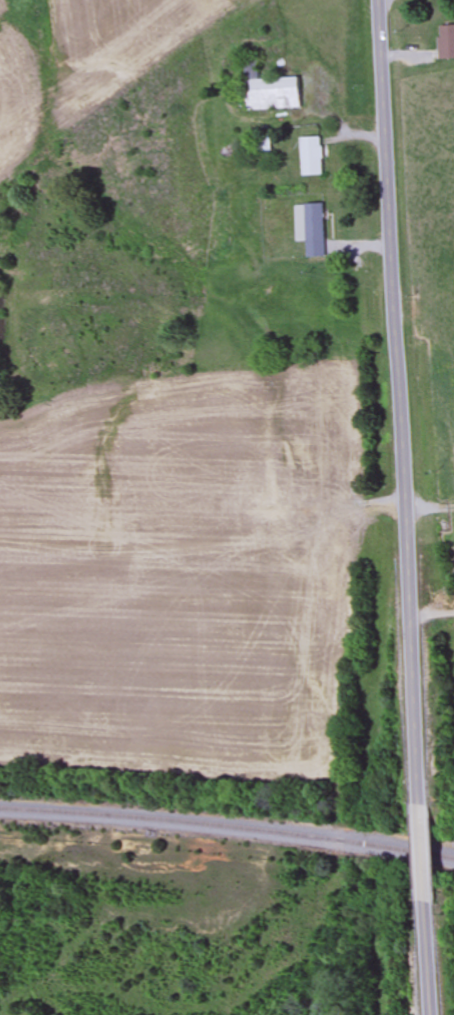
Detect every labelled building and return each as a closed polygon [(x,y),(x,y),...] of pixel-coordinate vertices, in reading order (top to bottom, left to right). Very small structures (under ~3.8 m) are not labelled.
[(439,59),(453,59),(453,26),(439,26),(439,59)] [(246,110),(299,109),(299,78),(258,79),(258,59),(245,59),(246,110)] [(322,175),(322,138),(301,138),(301,175),(322,175)] [(307,258),(324,257),(323,204),(294,205),(295,242),(307,242),(307,258)]
